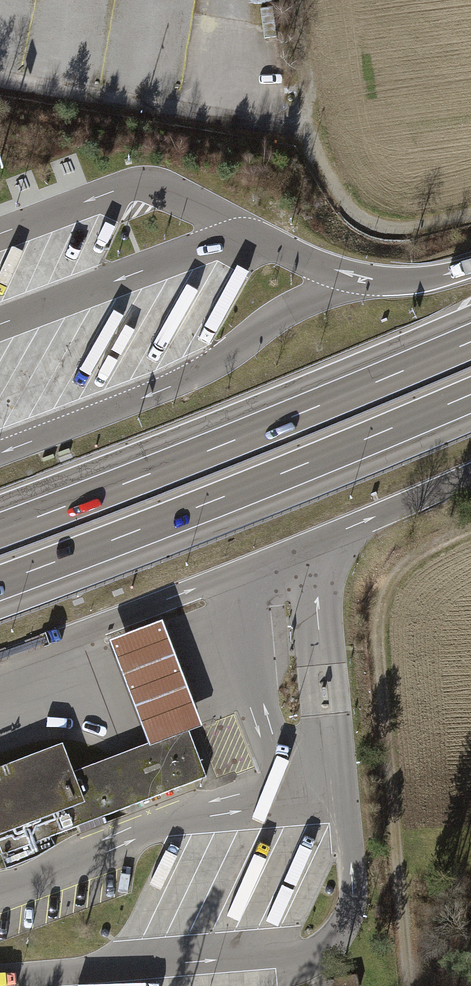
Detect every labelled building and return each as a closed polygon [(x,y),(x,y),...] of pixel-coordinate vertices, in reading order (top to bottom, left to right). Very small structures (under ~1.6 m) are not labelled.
[(152,748),(191,734),(205,728),(195,703),(189,687),(182,669),(176,653),(169,636),(164,623),(112,643),(117,656),(123,673),(130,690),(137,708),(143,724),(151,744),(152,748)] [(130,752),(112,759),(130,807),(207,778),(191,734),(152,748),(151,744),(130,752)] [(112,759),(75,773),(65,746),(0,771),(0,848),(3,855),(130,807),(112,759)] [(327,980),(328,985),(359,985),(356,974),(327,980)]
